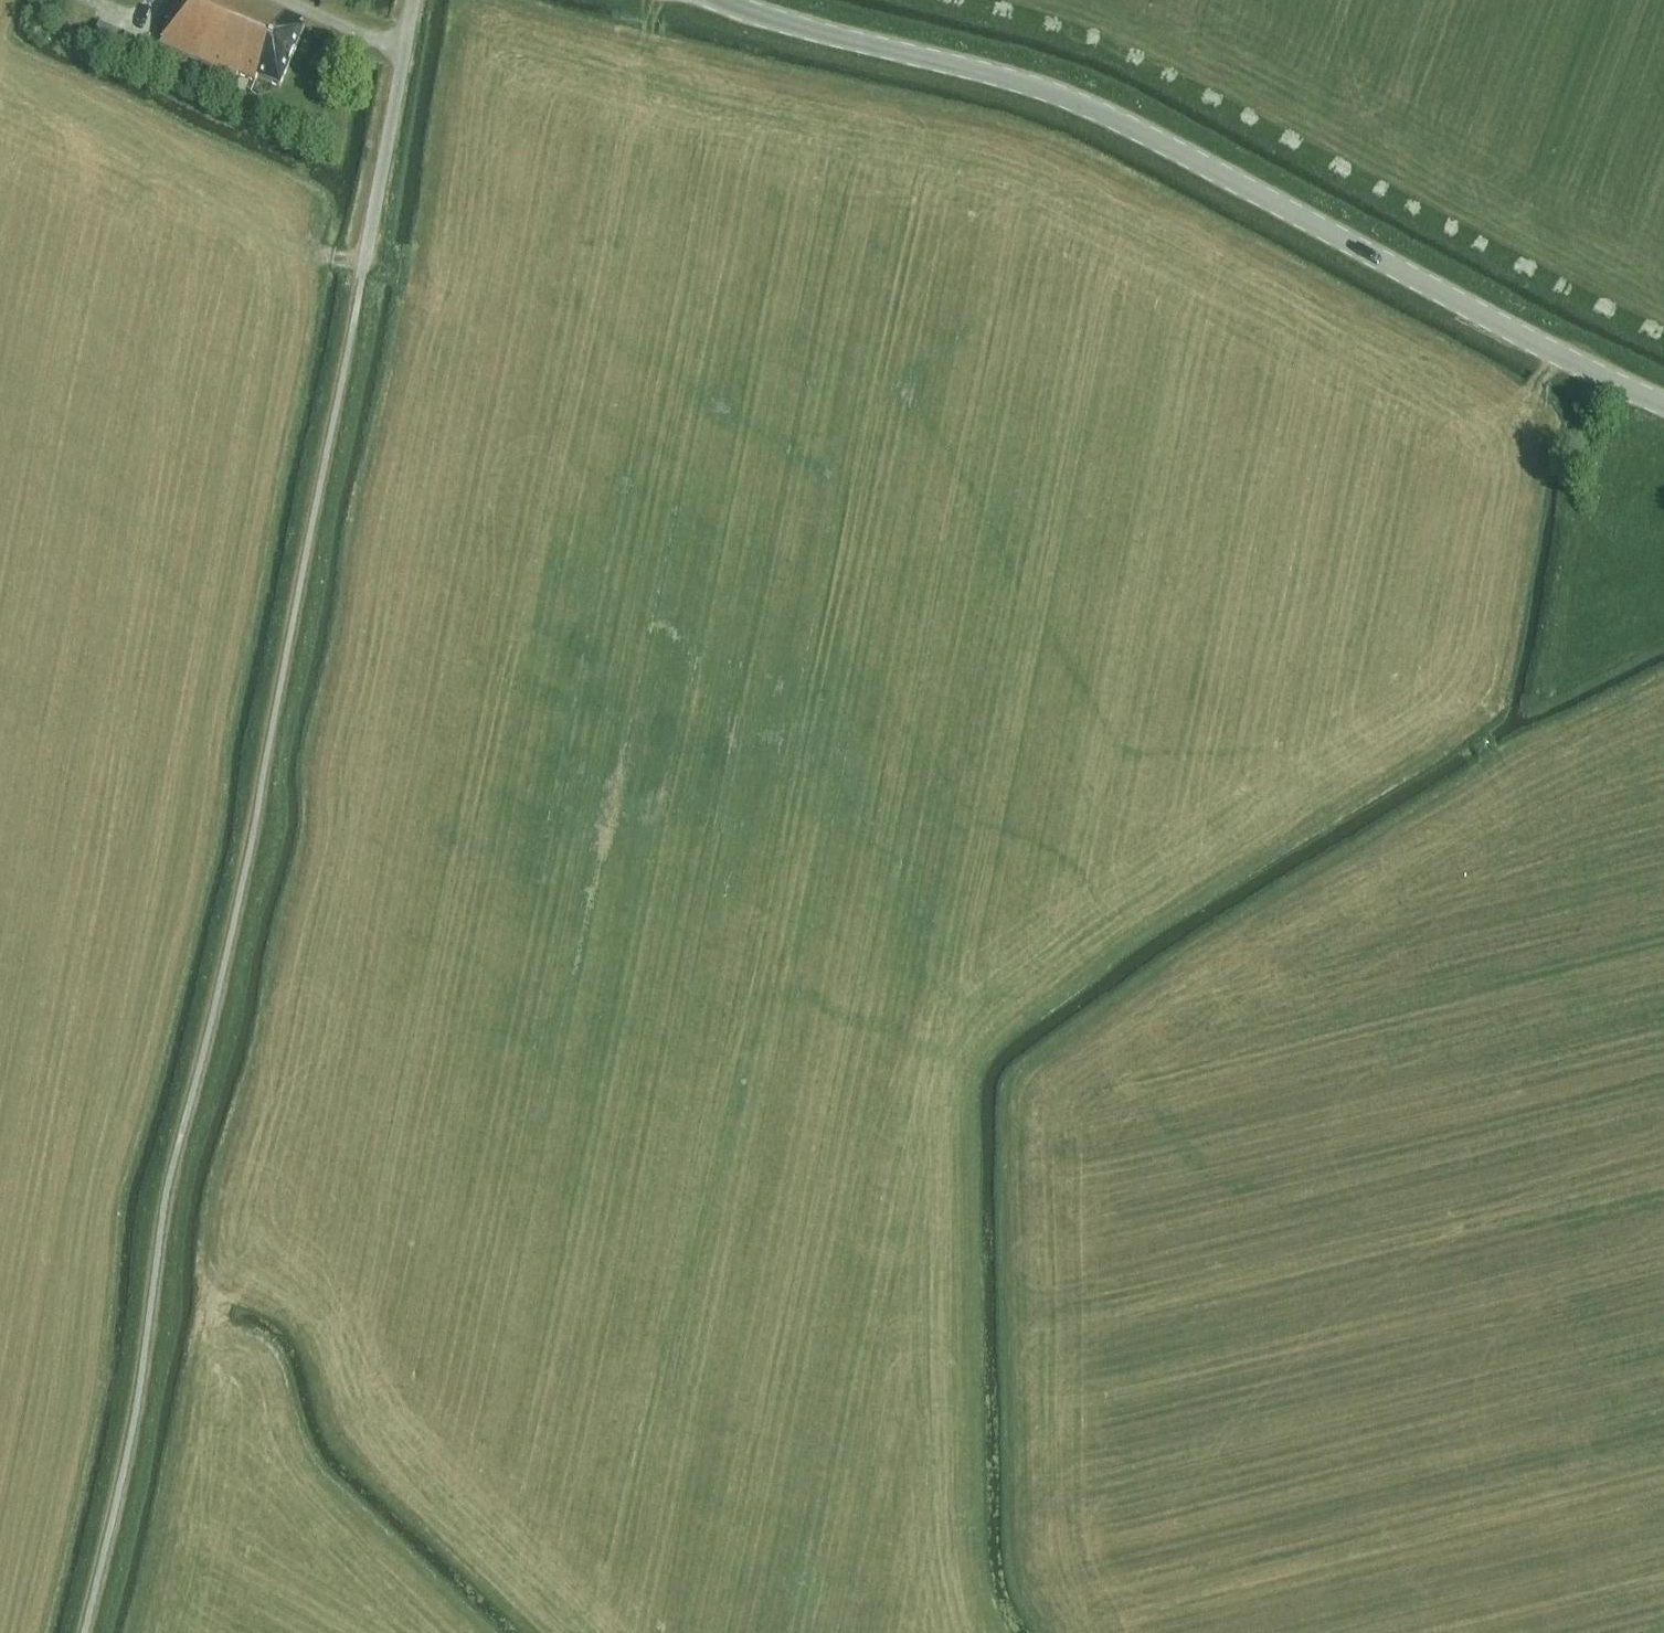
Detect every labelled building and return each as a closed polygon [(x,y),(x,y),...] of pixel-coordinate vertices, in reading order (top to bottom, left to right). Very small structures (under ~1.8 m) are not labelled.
[(161,45),(237,77),(238,74),(257,82),(258,78),(264,81),(280,88),(305,29),(301,26),(303,21),(264,4),(254,0),(176,0),(167,22),(170,23),(161,45)] [(88,49),(102,55),(113,60),(122,40),(125,33),(100,22),(88,49)] [(155,51),(147,71),(163,78),(172,58),(155,51)]
